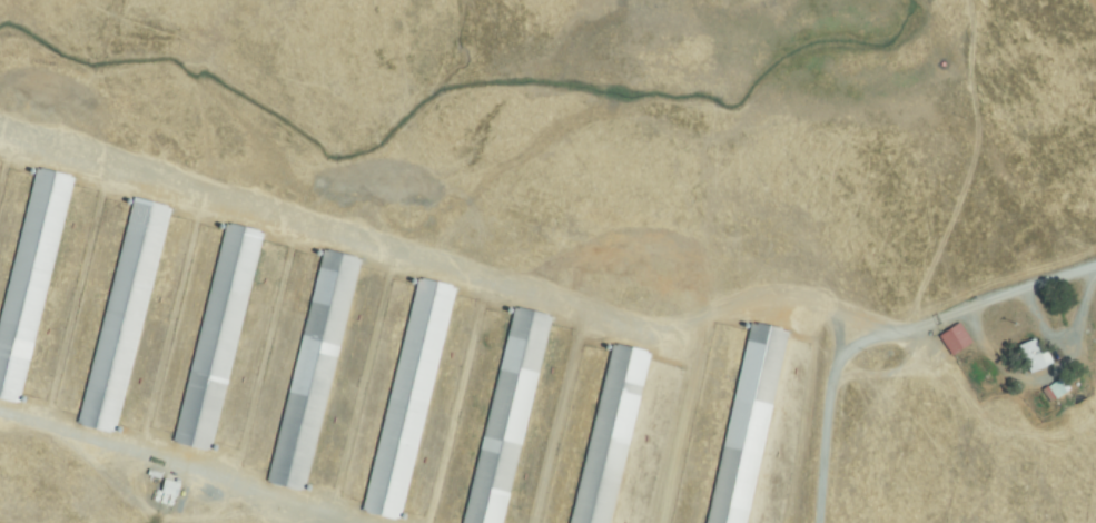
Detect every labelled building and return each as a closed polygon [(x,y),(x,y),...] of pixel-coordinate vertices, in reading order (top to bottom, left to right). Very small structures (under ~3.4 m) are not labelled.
[(18,402),(0,398),(0,330),(39,170),(73,179),(18,402)] [(80,424),(136,200),(170,209),(115,433),(80,424)] [(210,450),(176,442),(228,226),(263,234),(210,450)] [(304,491),(269,482),(326,251),(361,259),(304,491)] [(421,279),(455,288),(398,520),(364,511),(421,279)] [(552,317),(501,522),(465,522),(517,309),(552,317)] [(960,323),(972,341),(956,354),(942,336),(960,323)] [(788,332),(745,522),(708,522),(753,324),(788,332)] [(1035,341),(1041,357),(1049,354),(1053,364),(1030,373),(1020,346),(1035,341)] [(650,354),(609,522),(572,522),(615,346),(650,354)] [(1050,389),(1062,379),(1070,389),(1059,399),(1050,389)] [(165,491),(168,480),(181,484),(178,495),(165,491)]
